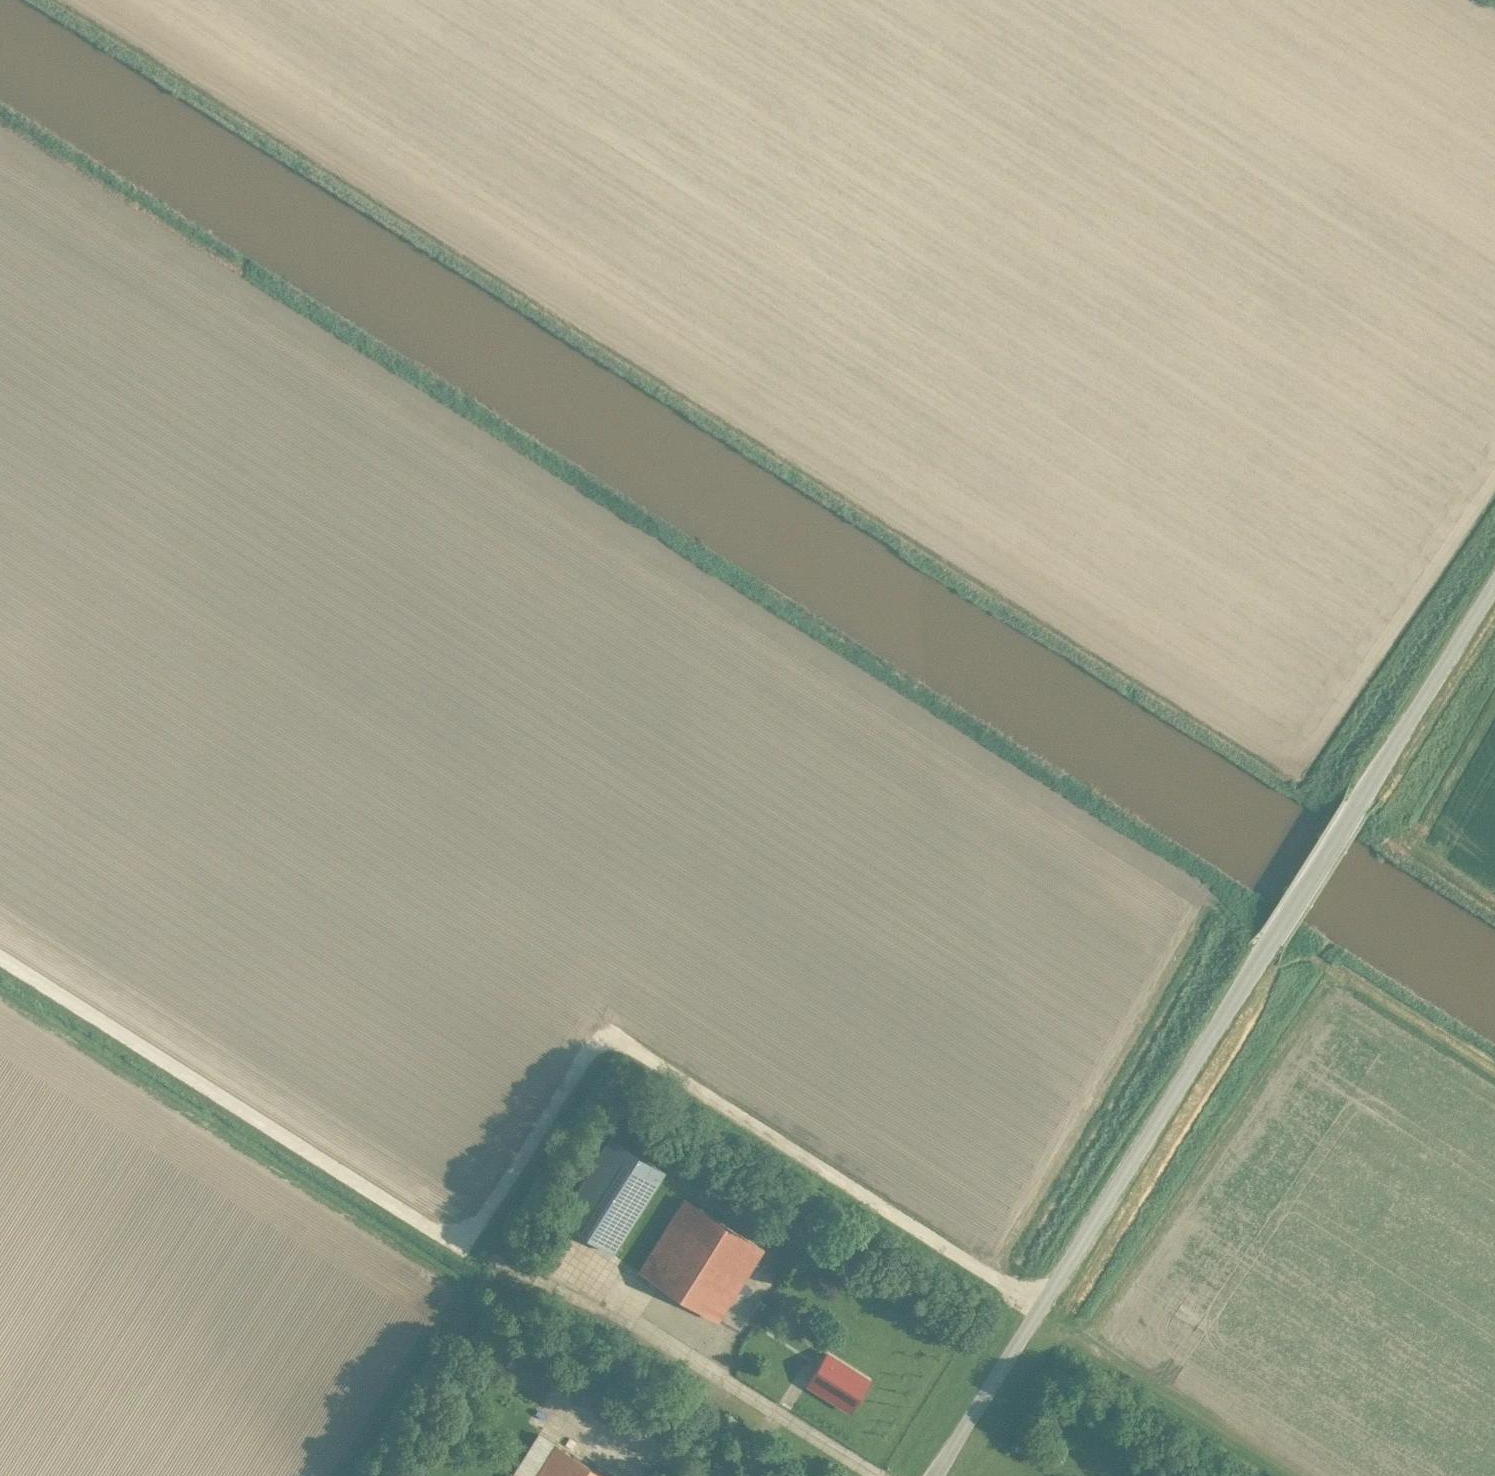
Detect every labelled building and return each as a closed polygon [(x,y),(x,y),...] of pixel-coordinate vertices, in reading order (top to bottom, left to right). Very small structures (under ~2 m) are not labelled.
[(610,1249),(662,1167),(608,1133),(556,1214),(610,1249)] [(682,1196),(668,1218),(637,1266),(715,1316),(760,1246),(682,1196)] [(476,1244),(471,1255),(488,1262),(493,1251),(476,1244)] [(846,1408),(866,1376),(824,1350),(805,1381),(846,1408)] [(507,1475),(606,1475),(535,1432),(507,1475)]
